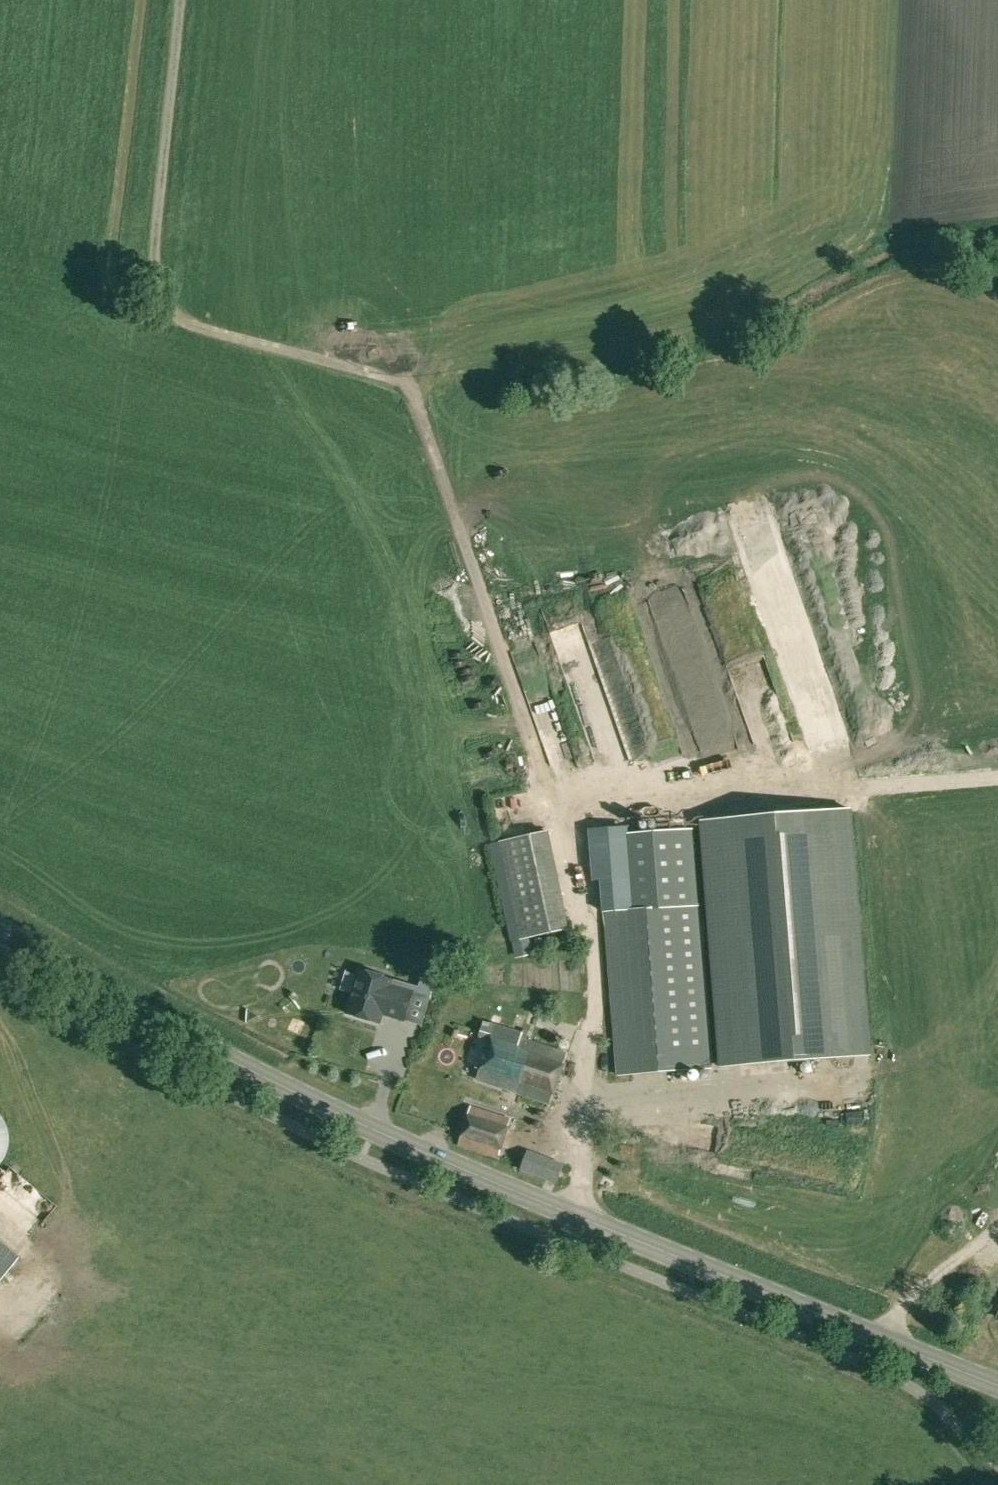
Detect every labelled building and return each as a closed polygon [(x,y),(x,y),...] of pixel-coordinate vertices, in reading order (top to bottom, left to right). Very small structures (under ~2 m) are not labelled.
[(668,637),(699,630),(691,594),(660,601),(668,637)] [(727,664),(763,659),(757,611),(721,616),(727,664)] [(728,704),(695,706),(695,721),(729,719),(728,704)] [(700,821),(720,1067),(870,1055),(851,809),(700,821)] [(605,912),(618,1075),(710,1068),(698,914),(700,914),(694,828),(627,833),(632,910),(605,912)] [(500,841),(521,940),(568,930),(547,831),(500,841)] [(347,1013),(379,1023),(382,1013),(405,1020),(413,992),(390,986),(392,980),(360,970),(347,1013)] [(476,1079),(550,1103),(567,1053),(526,1039),(529,1030),(523,1028),(522,1032),(484,1019),(479,1036),(489,1040),(476,1079)] [(458,1145),(499,1158),(510,1119),(470,1106),(458,1145)] [(2,1160),(4,1157),(5,1154),(6,1151),(7,1148),(8,1145),(8,1141),(8,1138),(8,1135),(7,1131),(7,1128),(5,1125),(4,1122),(3,1119),(1,1116),(0,1115),(0,1163),(2,1160)] [(521,1169),(555,1182),(563,1165),(528,1150),(521,1169)] [(35,1188),(26,1199),(45,1214),(54,1203),(35,1188)] [(15,1258),(0,1245),(0,1276),(15,1258)] [(8,1319),(0,1308),(0,1325),(8,1319)]
